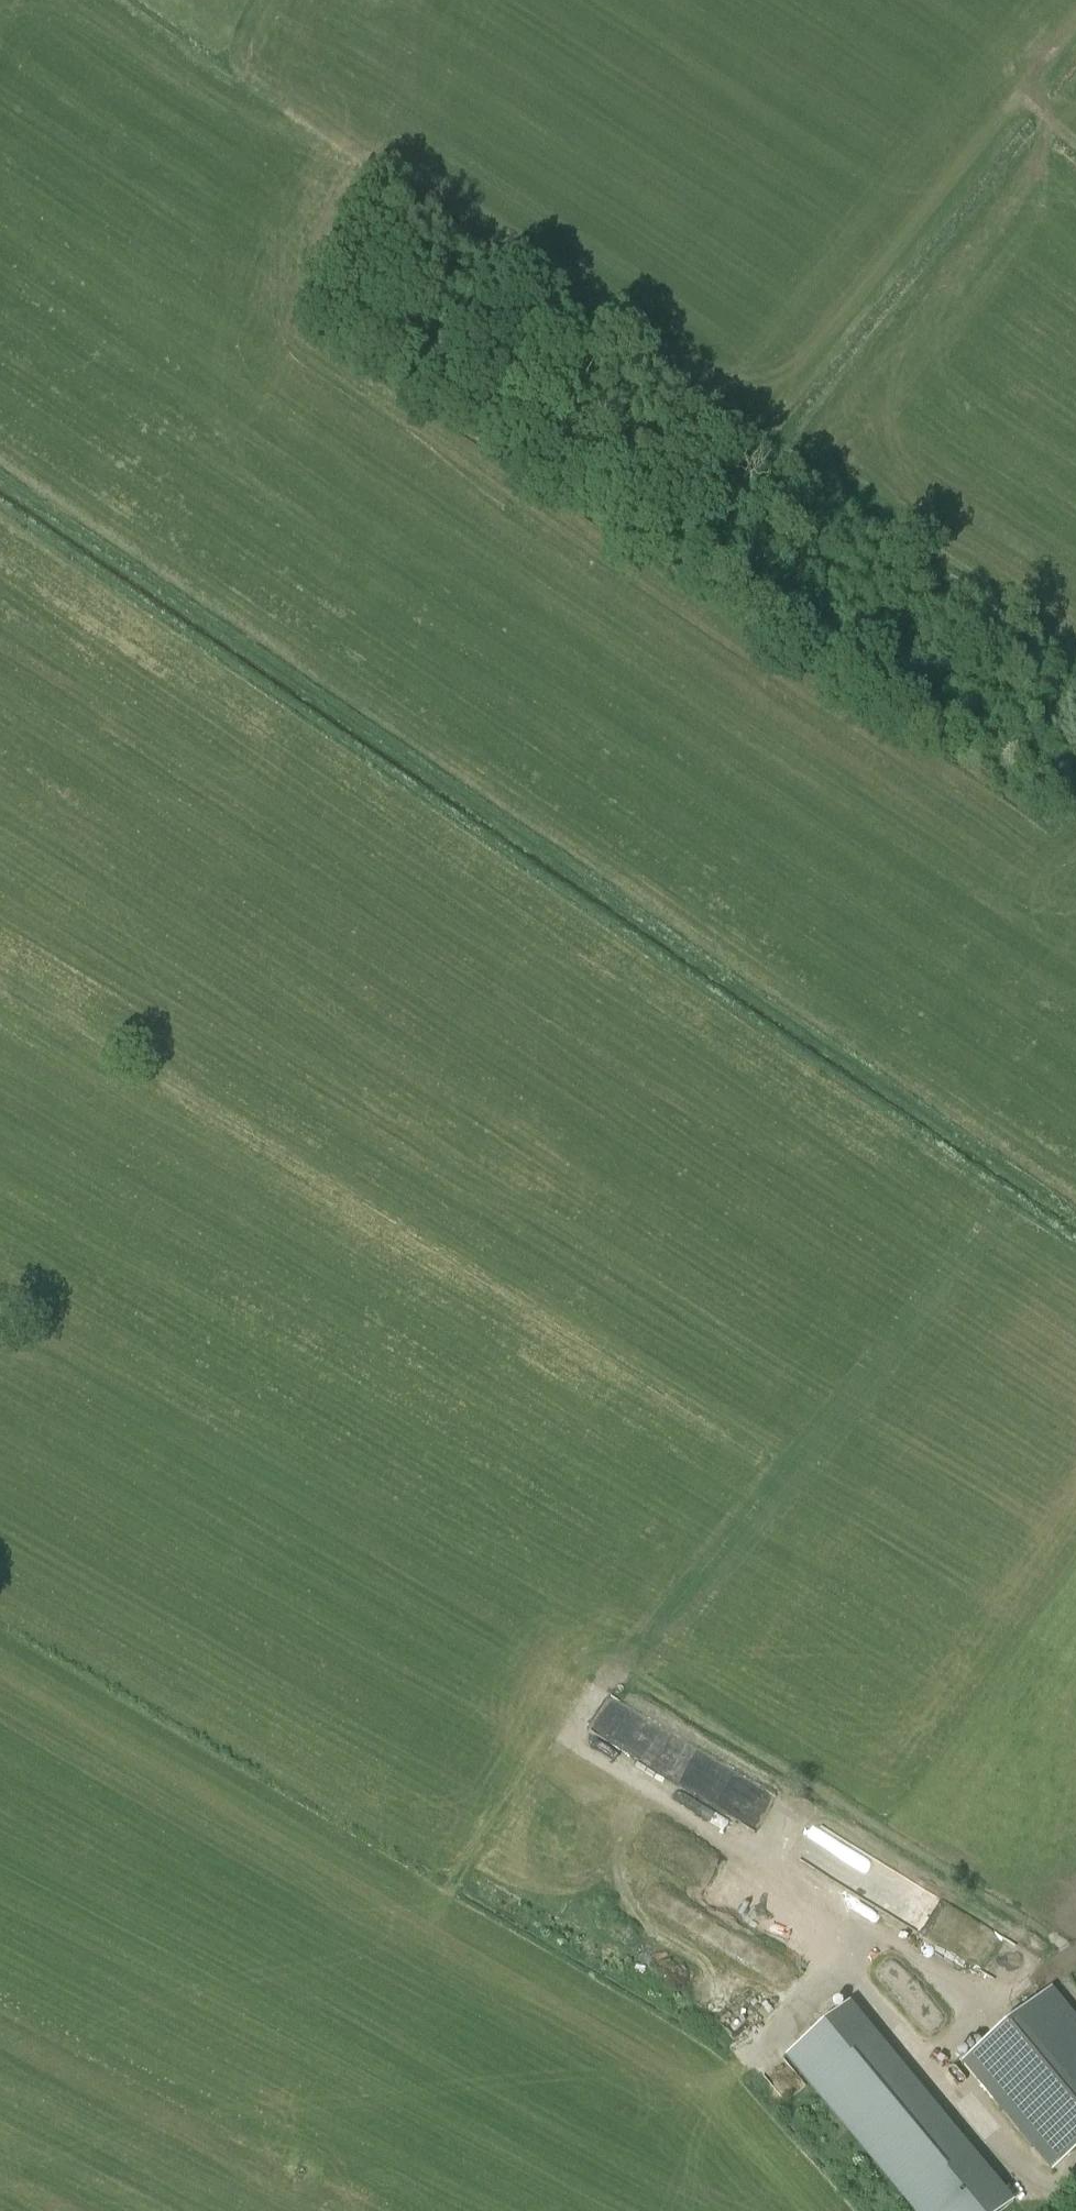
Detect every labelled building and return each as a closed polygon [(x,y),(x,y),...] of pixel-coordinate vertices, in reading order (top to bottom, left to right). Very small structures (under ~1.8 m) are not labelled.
[(977,1958),(992,1969),(1011,1942),(995,1932),(977,1958)] [(1075,2148),(1075,2024),(1050,1993),(975,2054),(1062,2159),(1075,2148)] [(850,2004),(835,2017),(847,2032),(863,2020),(850,2004)] [(1014,2203),(975,2155),(910,2208),(913,2210),(1005,2210),(1014,2203)]
